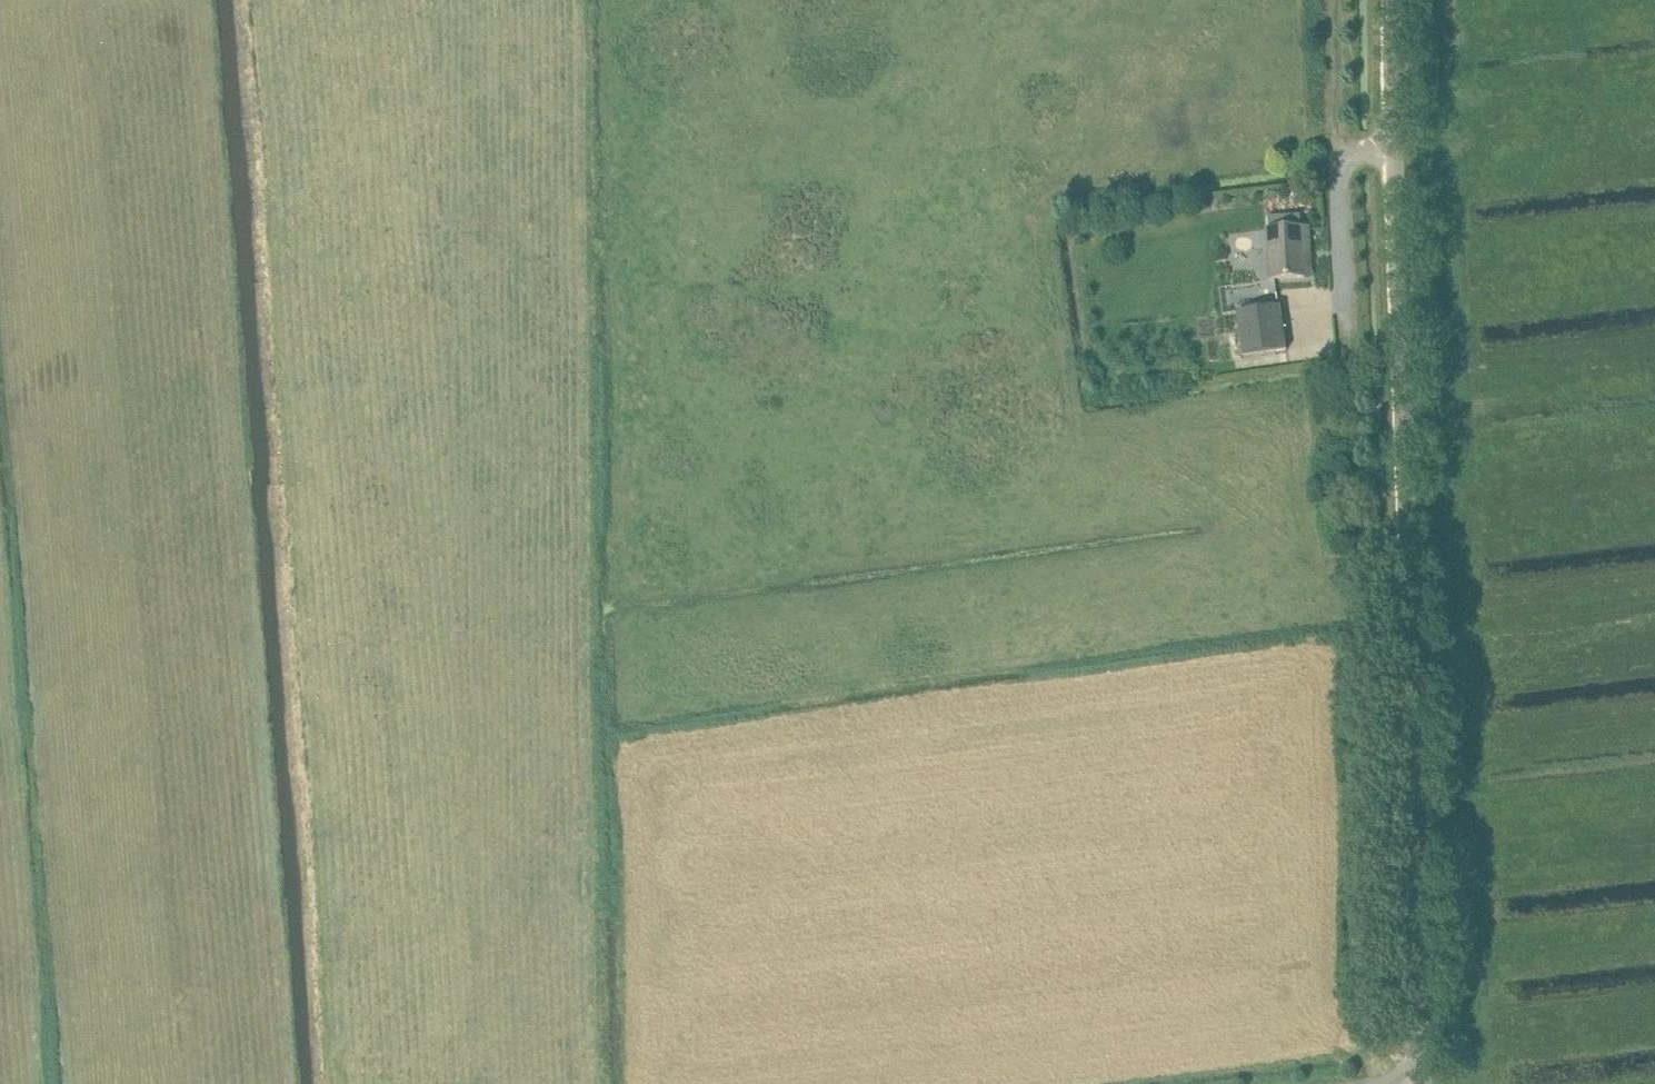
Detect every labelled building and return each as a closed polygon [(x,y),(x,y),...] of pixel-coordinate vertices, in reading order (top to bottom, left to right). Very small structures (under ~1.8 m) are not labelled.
[(1308,228),(1286,229),(1268,230),(1271,279),(1305,277),(1304,251),(1309,251),(1308,228)] [(1237,312),(1243,356),(1287,349),(1281,305),(1266,307),(1237,312)]
